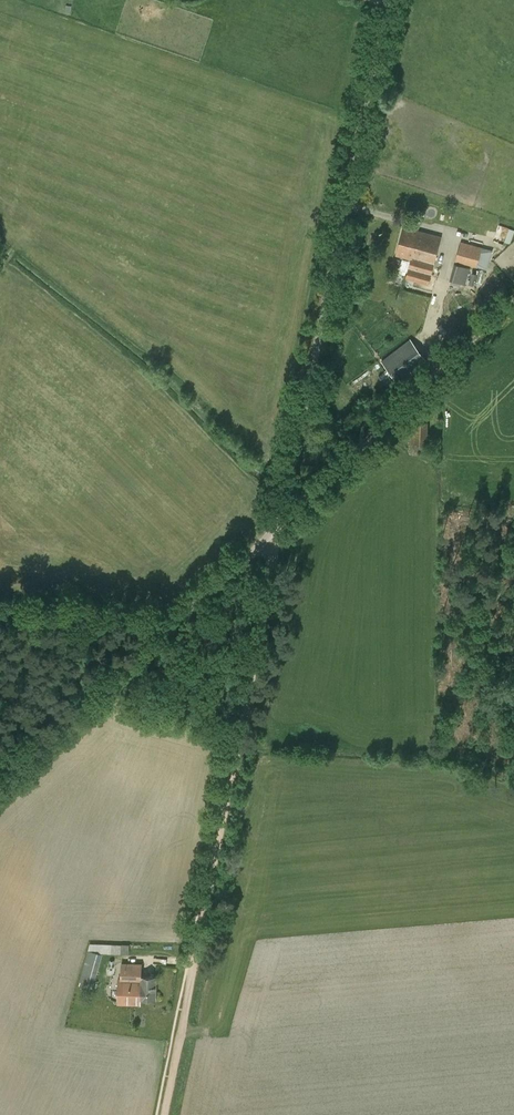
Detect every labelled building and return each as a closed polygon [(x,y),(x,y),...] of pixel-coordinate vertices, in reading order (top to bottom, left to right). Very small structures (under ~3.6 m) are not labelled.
[(513,239),(513,228),(503,224),(498,236),(513,241),(513,239)] [(412,258),(406,277),(428,283),(441,236),(404,227),(397,254),(412,258)] [(455,261),(487,269),(492,251),(461,241),(455,261)] [(470,268),(454,263),(450,280),(465,284),(470,268)] [(409,339),(382,361),(400,384),(427,362),(409,339)] [(428,421),(427,421),(427,413),(419,412),(419,421),(407,421),(407,442),(428,444),(428,421)] [(188,708),(210,714),(212,704),(191,698),(188,708)] [(88,953),(85,963),(100,963),(103,953),(88,953)] [(100,963),(85,963),(79,981),(94,985),(100,963)] [(137,989),(138,964),(122,964),(121,979),(119,979),(118,1003),(135,1004),(135,998),(136,989),(137,989)] [(142,964),(138,964),(137,989),(136,989),(135,998),(156,999),(156,976),(142,976),(142,964)]
